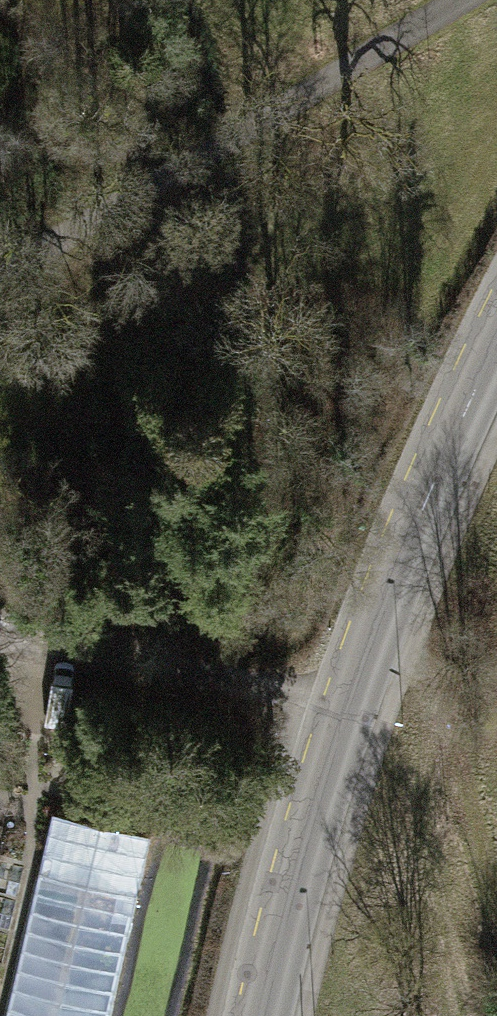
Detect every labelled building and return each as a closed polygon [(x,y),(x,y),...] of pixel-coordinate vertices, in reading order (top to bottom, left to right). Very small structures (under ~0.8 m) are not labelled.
[(54,816),(10,1015),(105,1015),(145,836),(54,816)]
